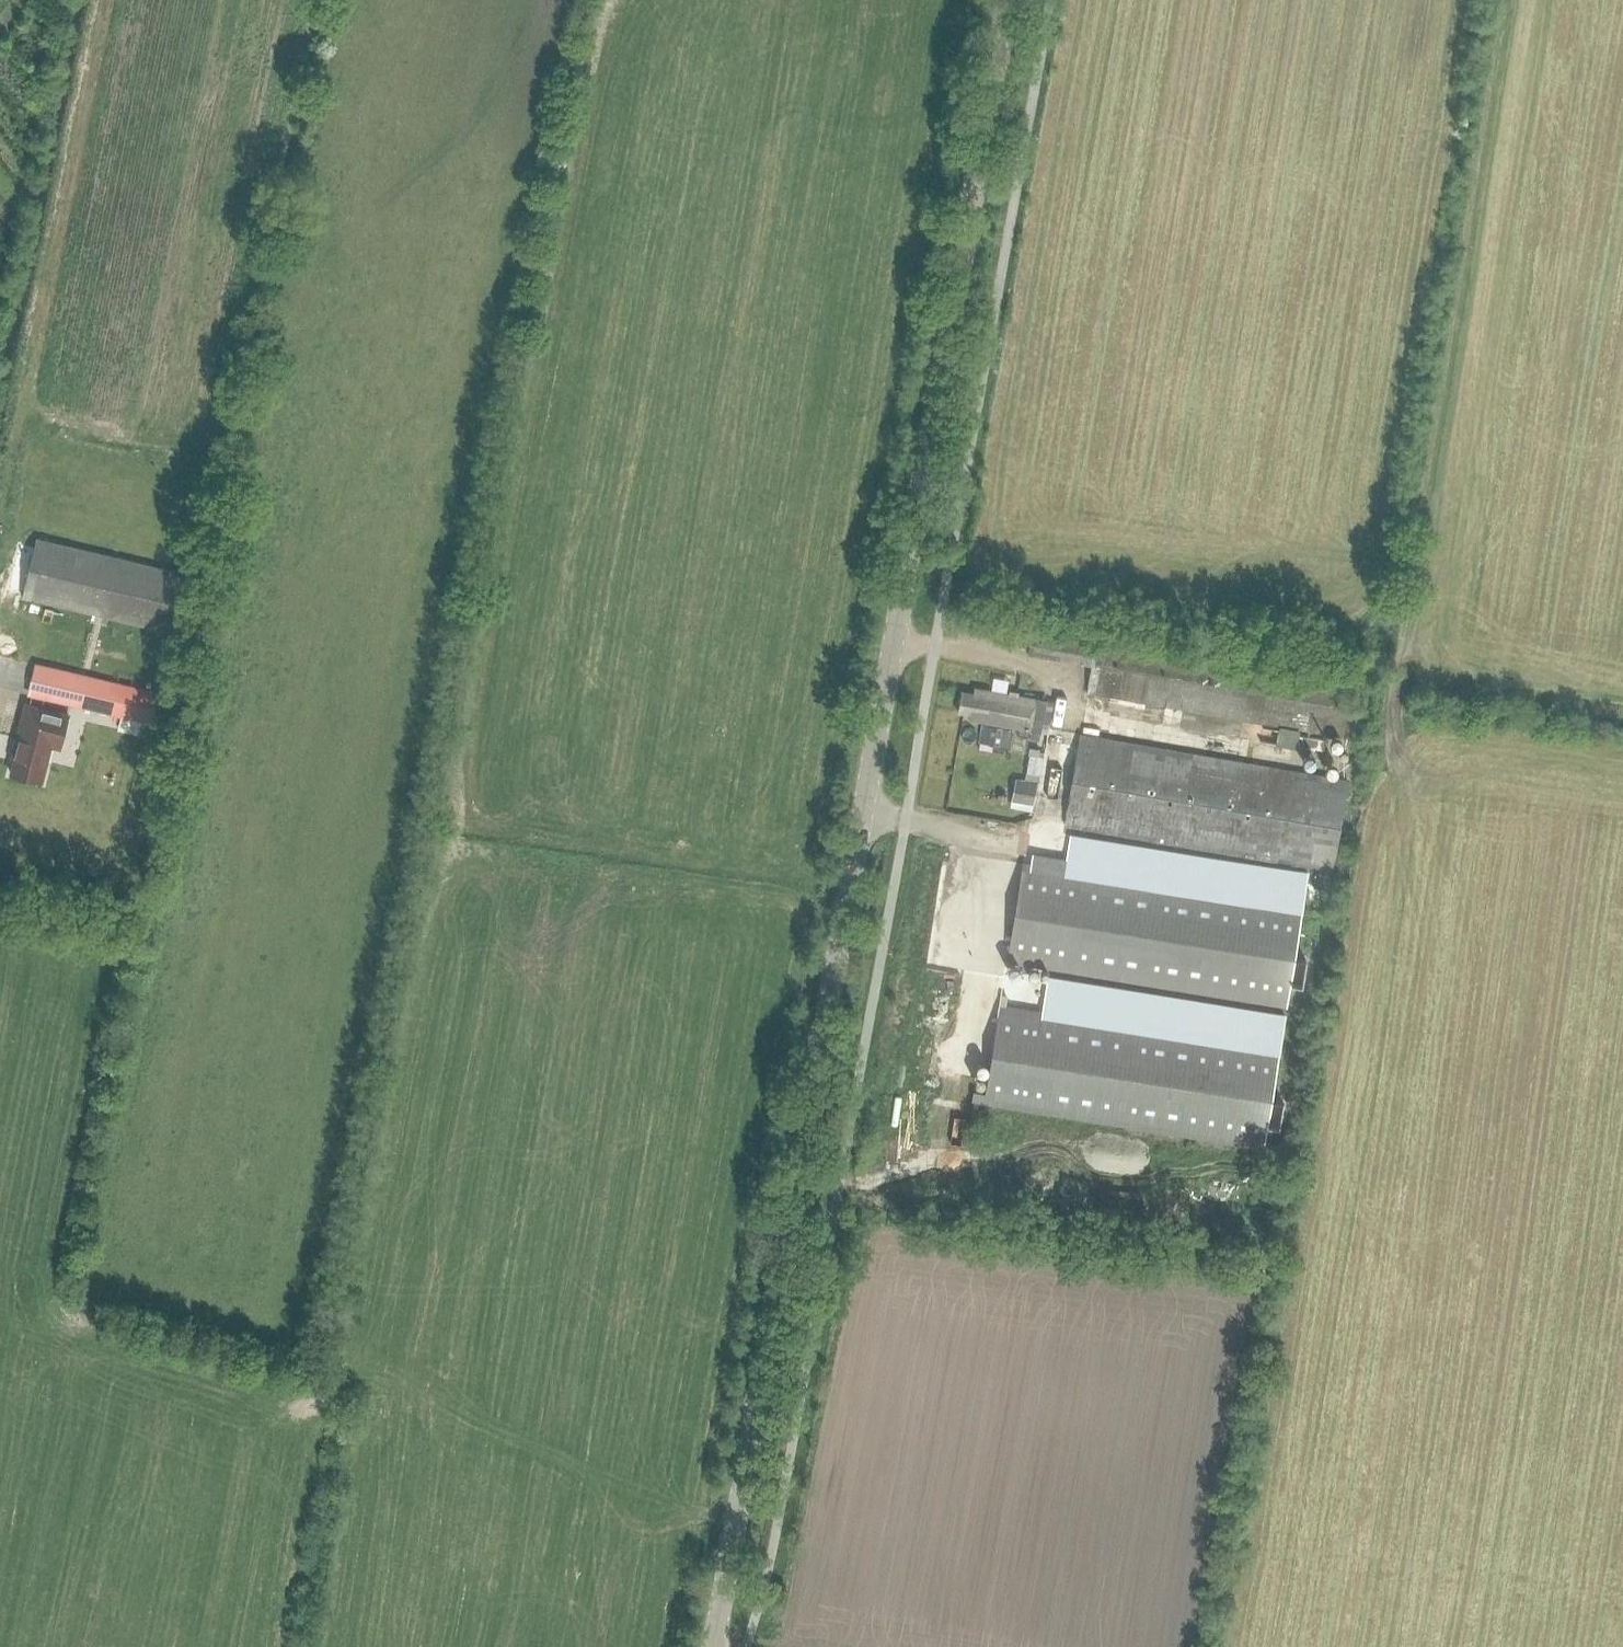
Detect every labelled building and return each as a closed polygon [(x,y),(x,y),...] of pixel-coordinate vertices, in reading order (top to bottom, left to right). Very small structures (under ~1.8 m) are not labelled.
[(23,598),(147,628),(174,634),(188,574),(37,539),(23,598)] [(1028,653),(1091,664),(1087,692),(1353,738),(1364,678),(1033,621),(1028,653)] [(153,724),(160,693),(56,669),(48,700),(153,724)] [(969,714),(968,720),(1041,733),(1047,701),(975,688),(974,695),(963,693),(959,712),(969,714)] [(18,752),(12,775),(42,783),(52,746),(61,748),(69,715),(26,704),(15,751),(18,752)] [(992,727),(989,744),(999,746),(1002,729),(992,727)] [(1348,782),(1081,736),(1065,825),(1333,871),(1348,782)] [(1030,763),(1028,772),(1042,775),(1044,765),(1030,763)] [(1016,779),(1011,807),(1032,811),(1038,783),(1016,779)] [(1008,963),(1287,1008),(1303,909),(1023,864),(1008,963)] [(1001,1006),(985,1105),(1264,1150),(1280,1051),(1001,1006)]
